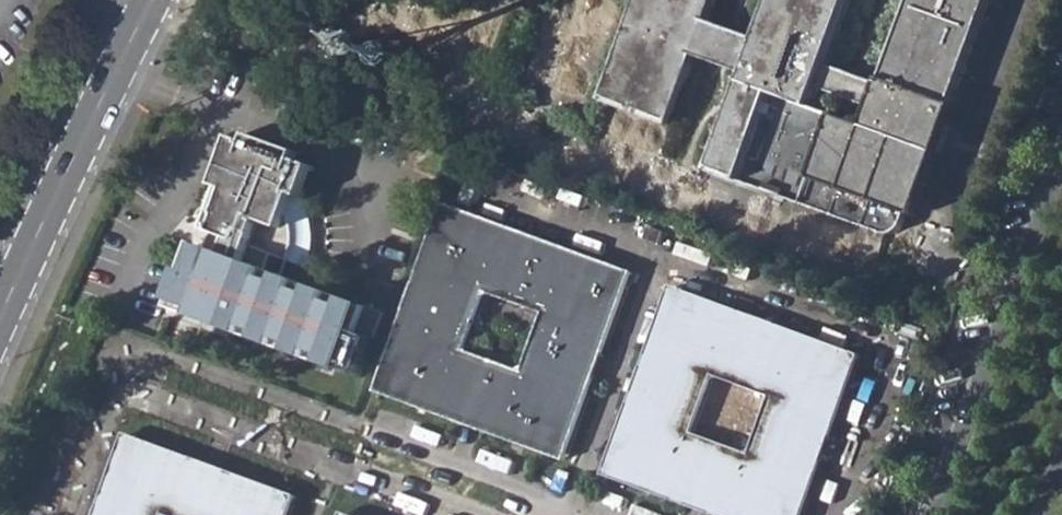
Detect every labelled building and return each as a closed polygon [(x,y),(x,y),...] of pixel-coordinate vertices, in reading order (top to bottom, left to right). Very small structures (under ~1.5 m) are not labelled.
[(704,46),(753,64),(714,170),(743,181),(741,185),(884,237),(890,235),(896,232),(901,227),(905,217),(938,127),(949,132),(955,113),(953,112),(994,0),(918,0),(885,89),(890,91),(888,96),(830,74),(857,0),(777,0),(759,49),(710,32),(721,0),(642,0),(604,102),(673,127),(704,46)] [(375,71),(413,69),(412,34),(375,36),(375,71)] [(905,217),(915,221),(949,132),(938,127),(905,217)] [(212,237),(203,253),(181,280),(169,311),(343,375),(365,312),(285,282),(269,276),(275,259),(292,264),(293,253),(293,242),(292,230),(290,220),(297,200),(301,201),(313,170),(297,164),(300,157),(252,139),(249,146),(235,141),(200,232),(212,237)] [(293,253),(292,264),(310,270),(312,261),(312,252),(313,246),(312,235),(310,224),(308,217),(306,212),(304,206),(301,201),(297,200),(290,220),(292,230),(293,242),(293,253)] [(375,383),(382,396),(458,425),(461,416),(482,423),(478,432),(550,459),(564,453),(592,378),(582,374),(589,356),(599,359),(628,282),(619,268),(547,241),(544,248),(526,242),(529,235),(455,207),(439,212),(411,289),(420,292),(412,311),(403,308),(375,383)] [(643,241),(661,248),(666,235),(648,228),(643,241)] [(526,242),(544,248),(547,241),(529,235),(526,242)] [(193,249),(181,280),(203,253),(193,249)] [(269,276),(285,282),(292,264),(275,259),(269,276)] [(886,298),(897,302),(902,288),(891,285),(886,298)] [(403,308),(412,311),(420,292),(411,289),(403,308)] [(613,480),(687,507),(691,498),(709,504),(705,514),(708,514),(801,514),(821,462),(811,457),(819,437),(829,441),(856,367),(850,353),(776,326),(773,334),(754,326),(757,319),(685,292),(672,297),(643,372),(652,376),(645,395),(636,392),(608,464),(613,480)] [(754,326),(773,334),(776,326),(757,319),(754,326)] [(582,374),(592,378),(599,359),(589,356),(582,374)] [(636,392),(645,395),(652,376),(643,372),(636,392)] [(458,425),(478,432),(482,423),(461,416),(458,425)] [(811,457),(821,462),(829,441),(819,437),(811,457)] [(294,506),(290,496),(221,471),(218,480),(195,472),(198,462),(133,438),(121,444),(98,509),(107,512),(106,514),(291,514),(294,506)] [(195,472),(218,480),(221,471),(198,462),(195,472)] [(687,507),(705,514),(709,504),(691,498),(687,507)]
